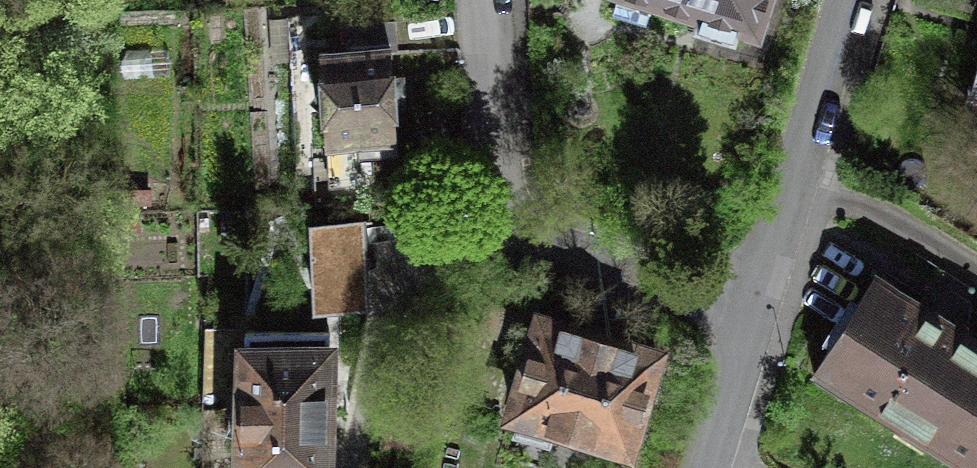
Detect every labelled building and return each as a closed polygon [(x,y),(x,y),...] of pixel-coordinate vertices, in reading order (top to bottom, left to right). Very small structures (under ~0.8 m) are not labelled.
[(702,14),(697,28),(733,39),(737,25),(755,30),(764,0),(657,0),(702,14)] [(976,10),(976,0),(943,0),(976,10)] [(322,133),(323,143),(330,142),(333,197),(357,196),(354,139),(359,139),(360,156),(396,154),(395,137),(396,137),(394,101),(389,22),(345,24),(346,52),(328,53),(327,51),(318,52),(318,62),(320,62),(324,133),(322,133)] [(321,220),(324,296),(372,294),(368,218),(321,220)] [(875,280),(820,367),(976,466),(976,345),(948,326),(875,280)] [(512,414),(522,417),(516,434),(548,444),(553,427),(627,449),(656,354),(599,336),(541,319),(512,414)] [(243,412),(327,415),(328,374),(330,333),(246,330),(243,412)] [(327,415),(243,412),(241,467),(325,467),(326,446),(327,415)]
